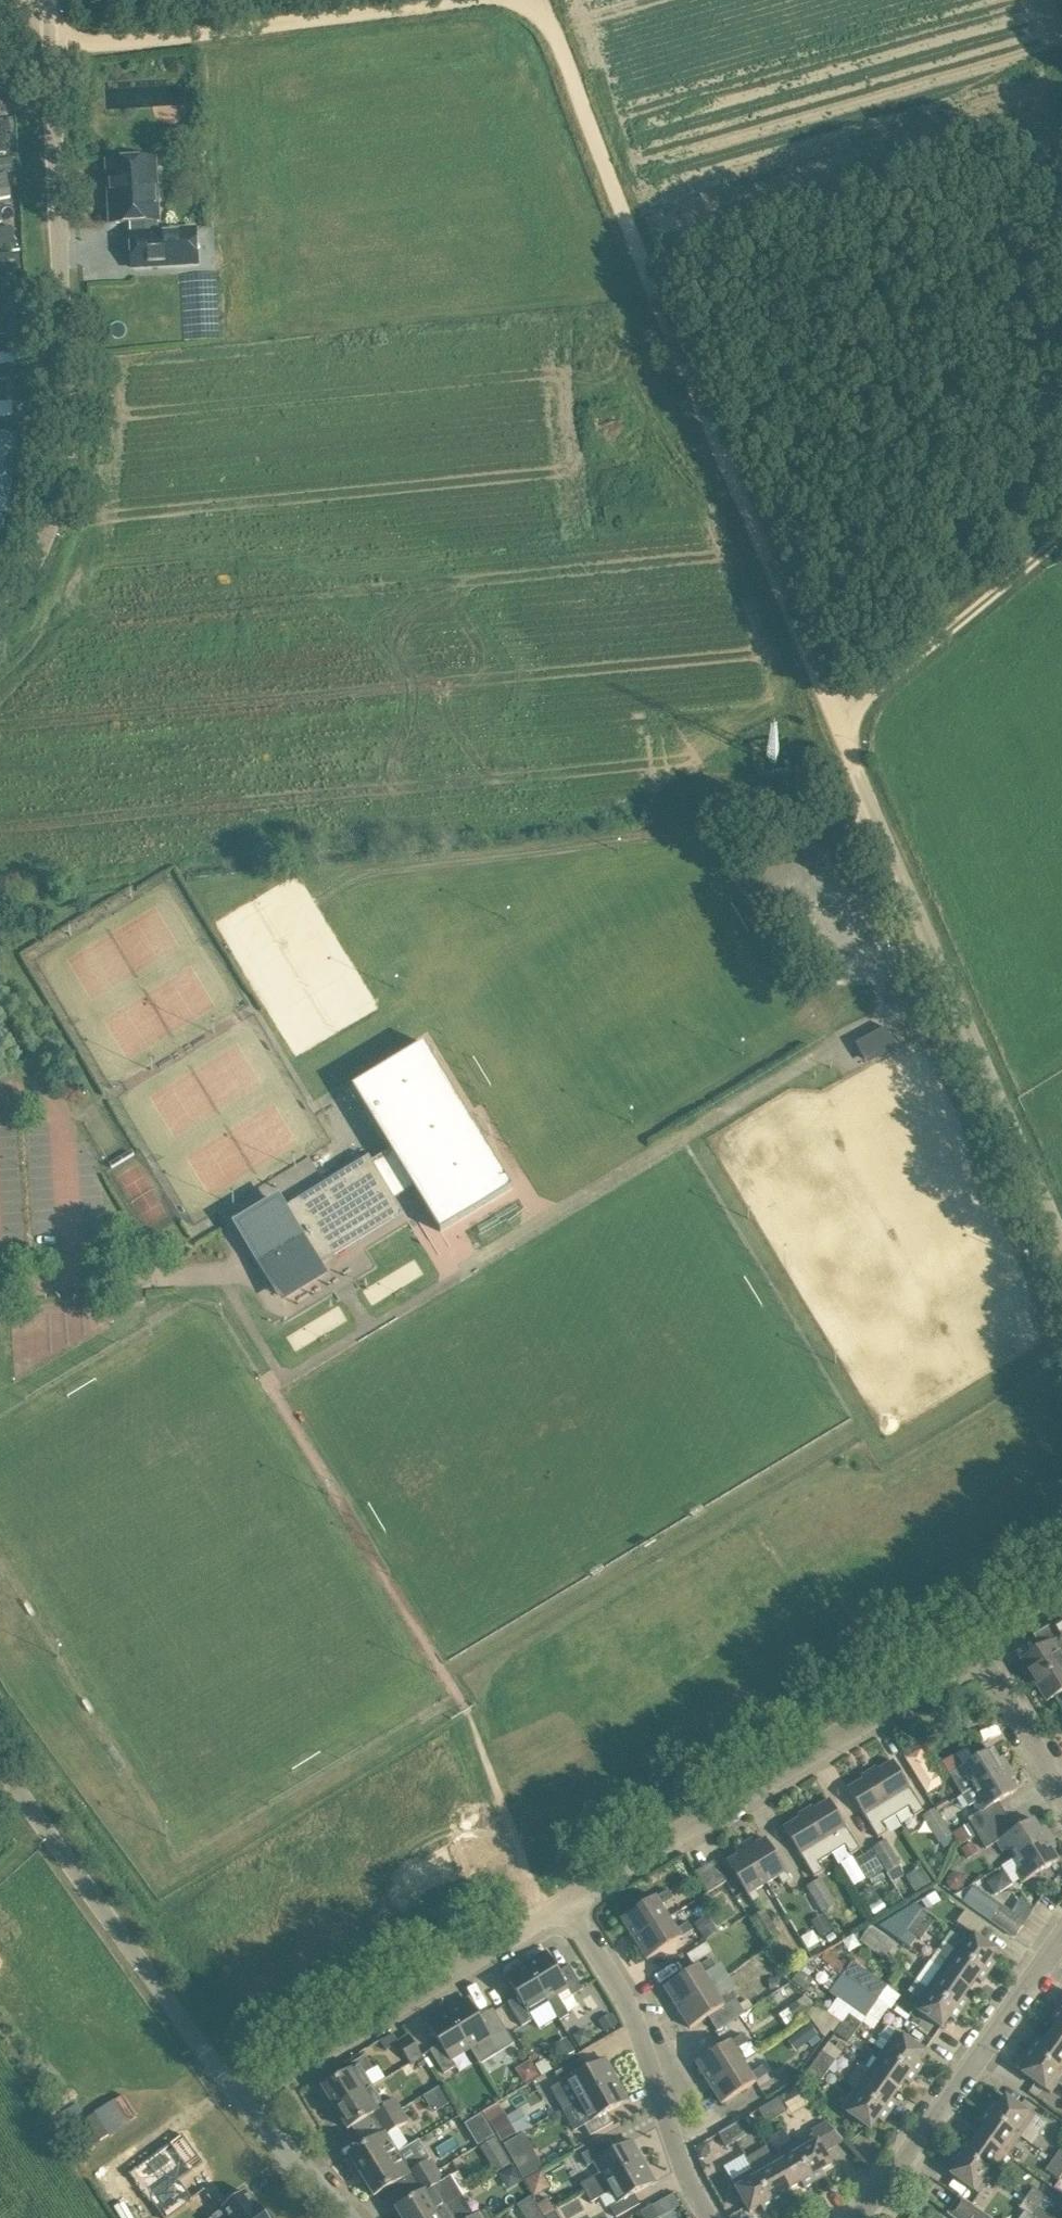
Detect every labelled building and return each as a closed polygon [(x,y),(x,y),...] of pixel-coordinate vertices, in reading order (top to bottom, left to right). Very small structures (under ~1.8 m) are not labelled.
[(8,151),(4,119),(0,119),(0,152),(8,151)] [(142,159),(109,162),(112,222),(132,221),(133,231),(132,231),(134,266),(199,263),(197,228),(159,230),(158,220),(159,219),(157,184),(143,185),(142,159)] [(0,173),(0,198),(12,197),(10,172),(0,173)] [(16,242),(13,223),(0,226),(0,246),(16,242)] [(0,254),(0,273),(17,273),(16,254),(0,254)] [(0,352),(0,378),(17,375),(12,349),(0,352)] [(18,431),(0,430),(0,510),(15,511),(18,431)] [(9,527),(10,512),(0,512),(0,526),(9,527)] [(856,1043),(864,1059),(895,1042),(886,1027),(856,1043)] [(265,1277),(270,1274),(284,1296),(322,1274),(317,1266),(404,1213),(369,1156),(282,1208),(278,1200),(239,1223),(253,1246),(248,1249),(265,1277)] [(123,1291),(124,1302),(141,1301),(140,1290),(123,1291)] [(1022,1658),(1047,1699),(1061,1691),(1061,1617),(1033,1634),(1041,1646),(1022,1658)] [(991,1748),(987,1751),(964,1764),(961,1758),(945,1766),(961,1795),(974,1788),(1009,1766),(1003,1756),(998,1759),(991,1748)] [(917,1760),(913,1754),(905,1759),(921,1784),(935,1775),(923,1756),(917,1760)] [(894,1760),(871,1774),(896,1815),(909,1807),(914,1815),(924,1810),(894,1760)] [(971,1823),(965,1828),(972,1838),(978,1834),(1008,1816),(999,1801),(1017,1790),(1010,1779),(1015,1776),(1009,1766),(974,1788),(980,1800),(974,1803),(980,1812),(968,1818),(971,1823)] [(848,1788),(853,1797),(878,1838),(888,1831),(883,1823),(896,1815),(871,1774),(848,1788)] [(830,1799),(807,1813),(832,1854),(845,1846),(850,1855),(860,1849),(830,1799)] [(939,1844),(952,1836),(935,1808),(922,1817),(939,1844)] [(832,1854),(807,1813),(784,1826),(815,1877),(824,1871),(818,1862),(832,1854)] [(1015,1829),(1008,1816),(978,1834),(986,1848),(997,1841),(1003,1851),(1010,1847),(1016,1858),(1052,1837),(1045,1826),(1040,1829),(1034,1818),(1015,1829)] [(960,1845),(972,1838),(965,1828),(954,1835),(960,1845)] [(1057,1846),(1052,1837),(1016,1858),(1002,1866),(1005,1870),(986,1881),(995,1894),(1020,1878),(1023,1882),(1059,1860),(1052,1849),(1057,1846)] [(782,1884),(791,1878),(766,1838),(755,1844),(752,1839),(743,1844),(767,1883),(777,1876),(782,1884)] [(902,1864),(887,1840),(873,1849),(887,1873),(902,1864)] [(977,1852),(971,1842),(961,1848),(967,1858),(977,1852)] [(728,1861),(753,1902),(761,1897),(756,1890),(767,1883),(743,1844),(735,1849),(738,1854),(728,1861)] [(865,1875),(881,1865),(872,1849),(855,1859),(865,1875)] [(696,1872),(708,1892),(727,1881),(714,1860),(696,1872)] [(922,1867),(907,1876),(916,1891),(931,1882),(922,1867)] [(835,1906),(820,1881),(808,1888),(823,1913),(835,1906)] [(972,1885),(955,1895),(1016,1936),(1026,1921),(1029,1916),(1015,1906),(1012,1911),(972,1885)] [(622,1918),(634,1938),(669,1917),(660,1903),(672,1896),(668,1889),(656,1897),(656,1896),(622,1918)] [(935,1892),(921,1900),(927,1909),(941,1901),(935,1892)] [(914,1904),(902,1911),(927,1929),(934,1920),(920,1911),(922,1910),(914,1904)] [(781,1937),(765,1911),(749,1922),(765,1947),(781,1937)] [(902,1911),(893,1917),(880,1925),(901,1940),(907,1930),(920,1939),(927,1929),(902,1911)] [(717,1931),(707,1915),(695,1923),(704,1939),(717,1931)] [(832,1929),(824,1916),(812,1923),(820,1936),(832,1929)] [(669,1917),(634,1938),(647,1959),(682,1937),(681,1936),(693,1929),(687,1920),(675,1927),(669,1917)] [(874,1951),(884,1935),(870,1926),(860,1942),(874,1951)] [(951,1933),(945,1942),(989,1973),(996,1963),(990,1960),(997,1950),(969,1929),(961,1940),(951,1933)] [(833,1931),(825,1937),(829,1942),(837,1936),(833,1931)] [(679,1975),(715,1953),(708,1942),(672,1964),(679,1975)] [(945,1942),(931,1961),(970,1989),(976,1979),(982,1983),(989,1973),(945,1942)] [(547,1998),(560,2020),(569,2014),(561,2001),(583,1988),(569,1965),(559,1971),(547,1951),(526,1964),(547,1998)] [(842,1974),(878,2000),(887,1987),(851,1962),(847,1967),(827,1952),(821,1961),(837,1973),(841,1975),(842,1974)] [(699,1967),(698,1966),(665,1987),(677,2007),(712,1986),(704,1973),(715,1965),(711,1959),(699,1967)] [(970,1989),(931,1961),(918,1980),(962,2012),(969,2002),(963,1998),(970,1989)] [(518,1996),(508,2002),(522,2025),(533,2018),(529,2011),(547,2000),(560,2020),(547,1998),(526,1964),(506,1976),(518,1996)] [(800,1969),(792,1980),(806,1990),(814,1979),(800,1969)] [(868,2015),(878,2000),(842,1974),(841,1975),(837,1973),(832,1980),(837,1983),(830,1992),(838,1999),(839,1998),(866,2018),(868,2015)] [(778,1977),(769,1977),(770,1992),(779,1991),(778,1977)] [(909,1992),(920,2000),(914,2007),(943,2027),(950,2018),(955,2021),(962,2012),(918,1980),(909,1992)] [(690,2027),(708,2016),(718,2030),(738,2016),(745,2012),(735,1997),(730,1990),(719,1997),(712,1986),(677,2007),(690,2027)] [(804,1995),(797,2001),(804,2011),(814,2003),(804,1995)] [(481,2018),(469,1998),(448,2011),(470,2047),(481,2062),(511,2044),(491,2012),(481,2018)] [(805,2012),(804,2011),(797,2001),(787,2009),(795,2020),(805,2012)] [(825,2037),(830,2030),(838,2019),(829,2012),(817,2004),(806,2012),(825,2037)] [(428,2023),(434,2032),(440,2043),(430,2049),(444,2072),(456,2065),(452,2058),(470,2047),(448,2011),(428,2023)] [(1061,2042),(1061,2014),(1058,2011),(1051,2020),(1056,2024),(1050,2033),(1061,2042)] [(856,2032),(862,2023),(848,2013),(842,2022),(856,2032)] [(617,2024),(611,2015),(599,2022),(605,2032),(617,2024)] [(799,2029),(809,2040),(818,2033),(808,2022),(799,2029)] [(842,2022),(835,2033),(849,2043),(856,2032),(842,2022)] [(897,2031),(897,2032),(888,2026),(874,2045),(883,2051),(917,2075),(924,2065),(919,2061),(926,2051),(922,2049),(897,2031)] [(386,2050),(398,2043),(398,2042),(392,2033),(380,2040),(386,2050)] [(709,2083),(744,2061),(737,2049),(749,2041),(744,2033),(732,2041),(732,2040),(696,2062),(709,2083)] [(1061,2071),(1061,2042),(1050,2033),(1043,2043),(1038,2039),(1031,2049),(1061,2071)] [(398,2043),(412,2065),(424,2058),(409,2034),(398,2042),(398,2043)] [(575,2053),(567,2039),(555,2046),(563,2060),(575,2053)] [(823,2051),(835,2060),(839,2055),(842,2050),(830,2042),(825,2048),(823,2051)] [(1051,2092),(1056,2084),(1061,2088),(1061,2071),(1031,2049),(1024,2059),(1029,2062),(1022,2072),(1051,2092)] [(823,2051),(816,2062),(828,2070),(835,2060),(823,2051)] [(870,2070),(898,2090),(905,2081),(910,2084),(917,2075),(883,2051),(870,2070)] [(347,2066),(350,2071),(322,2087),(335,2108),(350,2100),(373,2086),(365,2074),(373,2069),(365,2055),(347,2066)] [(517,2066),(526,2082),(542,2073),(533,2057),(517,2066)] [(563,2109),(617,2079),(605,2058),(585,2069),(579,2059),(557,2071),(563,2083),(552,2089),(563,2109)] [(764,2065),(763,2066),(751,2072),(744,2061),(709,2083),(722,2103),(756,2082),(756,2081),(769,2073),(764,2065)] [(828,2070),(816,2062),(809,2072),(821,2080),(828,2070)] [(856,2089),(881,2107),(890,2113),(897,2103),(892,2099),(898,2090),(870,2070),(856,2089)] [(629,2100),(617,2079),(563,2109),(575,2131),(586,2125),(591,2134),(614,2122),(608,2111),(629,2100)] [(112,2084),(83,2108),(108,2137),(137,2113),(112,2084)] [(451,2103),(441,2085),(424,2095),(435,2113),(451,2103)] [(350,2100),(335,2108),(348,2129),(373,2113),(380,2124),(401,2111),(395,2100),(385,2106),(373,2086),(350,2100)] [(856,2089),(842,2109),(871,2129),(878,2119),(883,2123),(890,2113),(881,2107),(856,2089)] [(784,2101),(795,2131),(816,2123),(804,2093),(784,2101)] [(986,2112),(1032,2144),(1038,2134),(1027,2126),(1034,2116),(1006,2096),(999,2105),(993,2102),(986,2112)] [(776,2117),(787,2111),(780,2098),(769,2104),(776,2117)] [(776,2117),(769,2104),(759,2111),(766,2123),(776,2117)] [(398,2128),(399,2129),(409,2123),(401,2111),(380,2124),(385,2132),(349,2154),(361,2175),(399,2151),(388,2133),(398,2128)] [(505,2112),(488,2122),(496,2135),(500,2142),(517,2132),(508,2117),(505,2112)] [(1007,2155),(1007,2154),(1015,2143),(1019,2137),(1031,2145),(1032,2144),(986,2112),(980,2121),(985,2125),(978,2135),(1007,2155)] [(480,2145),(493,2137),(496,2135),(488,2122),(482,2113),(464,2124),(477,2146),(480,2145)] [(736,2140),(746,2134),(739,2122),(729,2127),(736,2140)] [(719,2134),(726,2147),(736,2140),(729,2127),(719,2134)] [(523,2179),(544,2167),(532,2146),(525,2132),(503,2143),(511,2158),(523,2179)] [(832,2164),(825,2151),(815,2134),(794,2146),(815,2182),(825,2176),(822,2170),(832,2164)] [(151,2200),(164,2217),(168,2217),(193,2200),(179,2180),(203,2163),(182,2135),(130,2173),(150,2201),(151,2200)] [(960,2150),(993,2174),(1007,2155),(978,2135),(972,2144),(966,2140),(960,2150)] [(582,2183),(586,2191),(600,2184),(643,2161),(632,2140),(611,2151),(606,2141),(584,2153),(589,2164),(595,2160),(602,2172),(582,2183)] [(430,2159),(422,2164),(411,2145),(399,2151),(361,2175),(374,2195),(410,2173),(416,2183),(437,2170),(430,2159)] [(774,2157),(791,2188),(801,2182),(805,2188),(815,2182),(794,2146),(774,2157)] [(1006,2185),(992,2175),(993,2174),(960,2150),(953,2160),(958,2164),(951,2173),(993,2203),(1006,2185)] [(1053,2161),(1061,2167),(1061,2153),(1059,2151),(1053,2161)] [(774,2157),(754,2169),(774,2205),(785,2199),(782,2194),(791,2188),(774,2157)] [(610,2204),(617,2216),(640,2203),(635,2193),(655,2181),(643,2161),(600,2184),(586,2191),(592,2203),(613,2192),(617,2200),(610,2204)] [(1053,2161),(1046,2171),(1059,2179),(1061,2175),(1061,2167),(1053,2161)] [(774,2205),(754,2169),(733,2181),(750,2212),(761,2206),(764,2211),(774,2205)] [(402,2217),(428,2217),(463,2197),(450,2175),(443,2180),(437,2170),(416,2183),(422,2193),(396,2208),(402,2217)] [(1032,2189),(1026,2199),(1045,2211),(1051,2202),(1032,2189)] [(244,2190),(223,2206),(224,2208),(212,2216),(214,2217),(269,2217),(257,2203),(255,2205),(244,2190)] [(674,2193),(667,2197),(674,2209),(680,2205),(674,2193)] [(976,2208),(960,2196),(948,2214),(953,2217),(991,2217),(976,2208)] [(494,2217),(488,2207),(474,2215),(463,2197),(428,2217),(492,2217),(494,2217)] [(544,2216),(554,2210),(548,2197),(537,2203),(544,2216)] [(1026,2199),(1019,2209),(1032,2216),(1031,2217),(1054,2217),(1045,2212),(1045,2211),(1026,2199)] [(641,2211),(645,2217),(657,2217),(659,2217),(652,2204),(641,2211)]
